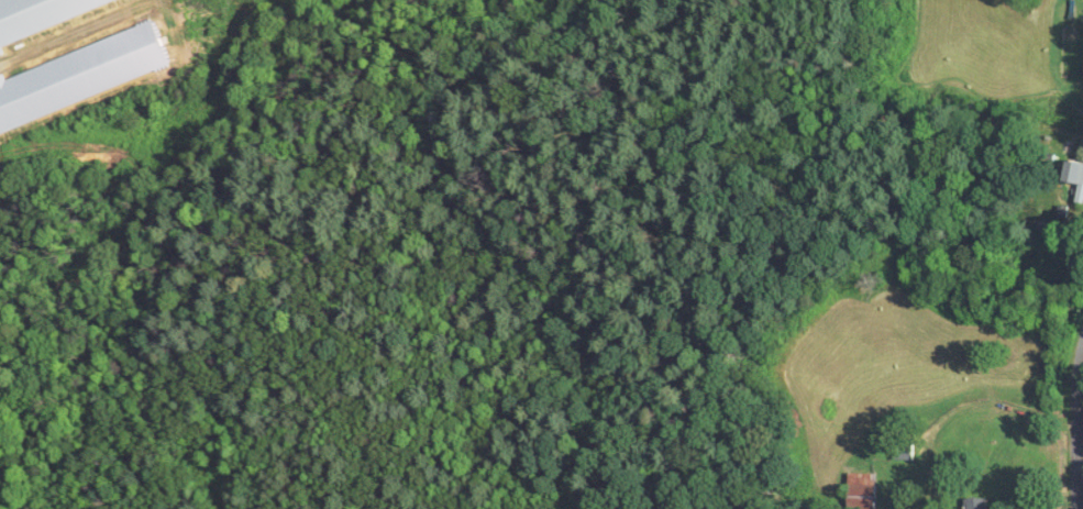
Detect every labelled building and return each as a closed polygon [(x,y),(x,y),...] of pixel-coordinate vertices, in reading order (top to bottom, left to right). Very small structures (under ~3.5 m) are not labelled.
[(152,0),(0,0),(0,50),(153,1),(152,0)] [(184,71),(168,24),(0,82),(0,134),(184,71)] [(850,473),(850,508),(877,508),(877,473),(850,473)] [(995,498),(970,495),(969,508),(994,508),(995,498)]
